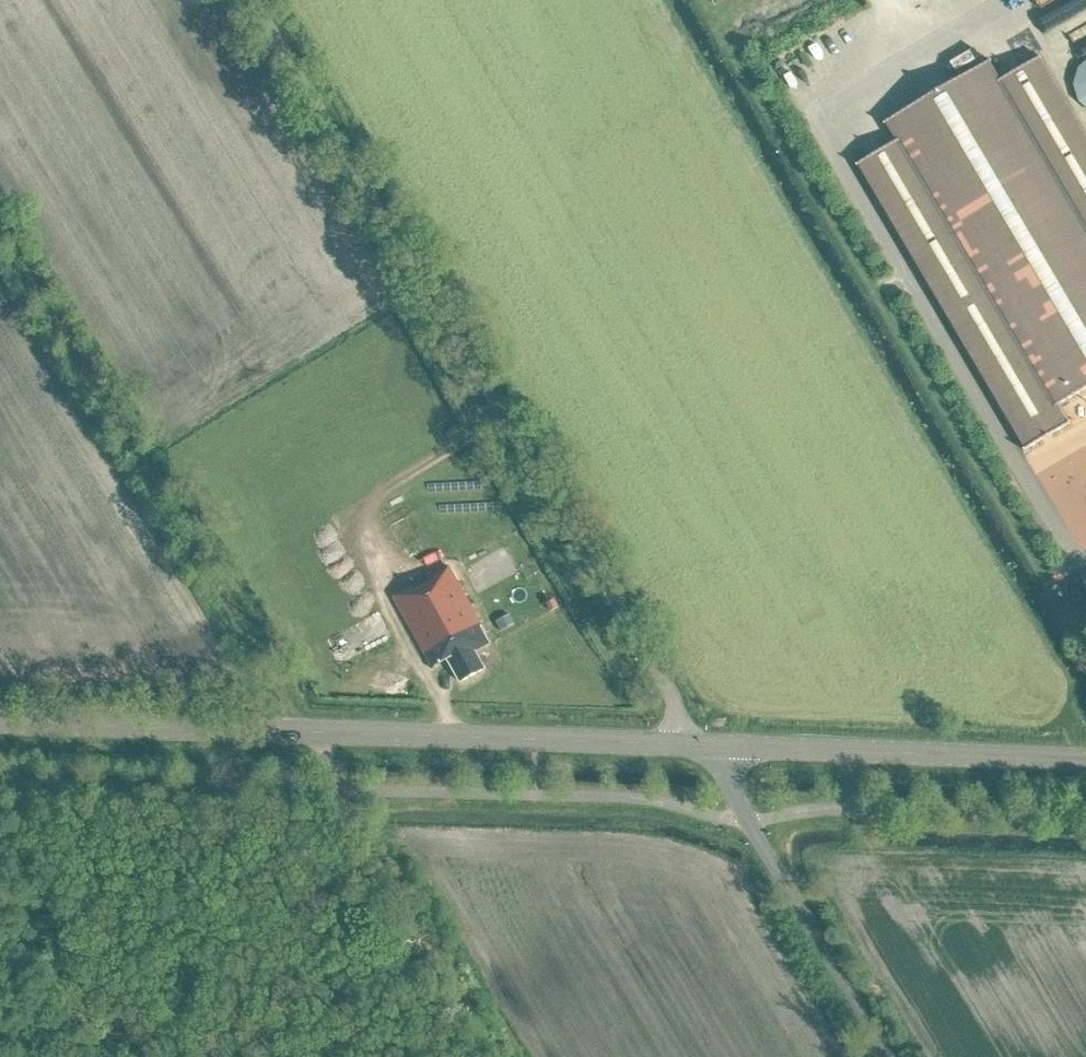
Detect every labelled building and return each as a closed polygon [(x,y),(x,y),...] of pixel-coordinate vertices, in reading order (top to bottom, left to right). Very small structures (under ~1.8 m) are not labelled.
[(1085,0),(1058,0),(1051,4),(1058,16),(1085,0)] [(1038,60),(1041,58),(1040,57),(999,81),(988,63),(991,62),(991,60),(883,124),(884,125),(887,123),(897,141),(856,165),(856,167),(859,165),(1026,448),(1023,450),(1023,451),(1070,423),(1069,422),(1066,424),(1056,406),(1085,389),(1085,141),(1038,60)] [(1085,100),(1085,61),(1071,69),(1085,100)] [(484,670),(475,652),(490,644),(480,627),(482,626),(450,567),(394,597),(432,668),(448,659),(460,683),(484,670)] [(501,631),(515,624),(510,614),(496,622),(501,631)]
